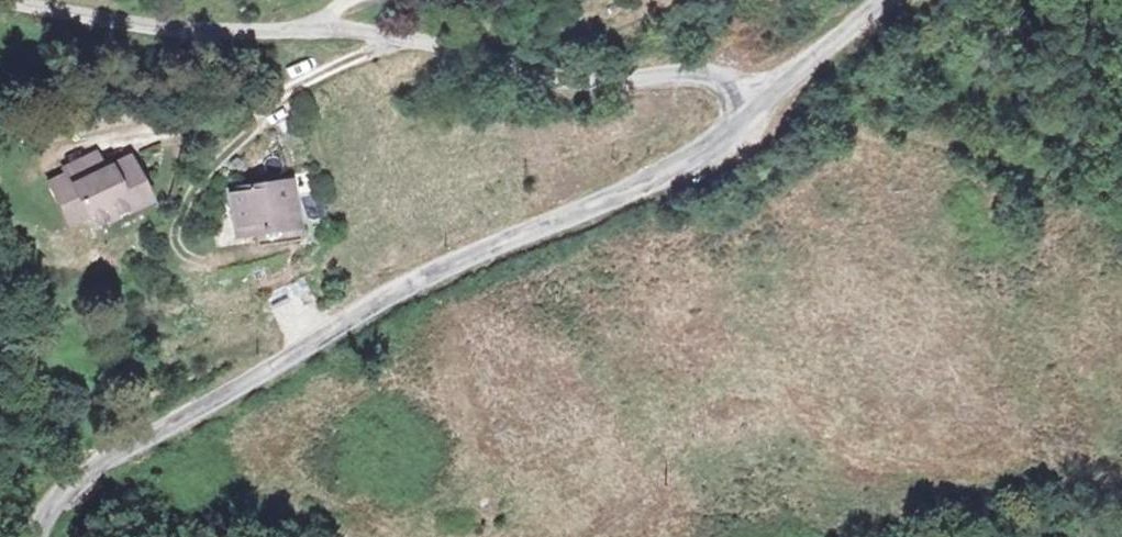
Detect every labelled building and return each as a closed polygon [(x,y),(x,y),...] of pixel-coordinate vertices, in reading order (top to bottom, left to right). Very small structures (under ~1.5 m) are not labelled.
[(60,192),(42,195),(52,237),(69,233),(71,241),(113,231),(108,211),(122,207),(115,181),(90,186),(88,173),(57,181),(60,192)] [(278,239),(256,244),(259,259),(300,248),(284,196),(268,200),(278,239)] [(268,200),(226,212),(236,249),(256,244),(278,239),(268,200)] [(127,227),(122,207),(108,211),(113,231),(127,227)]
